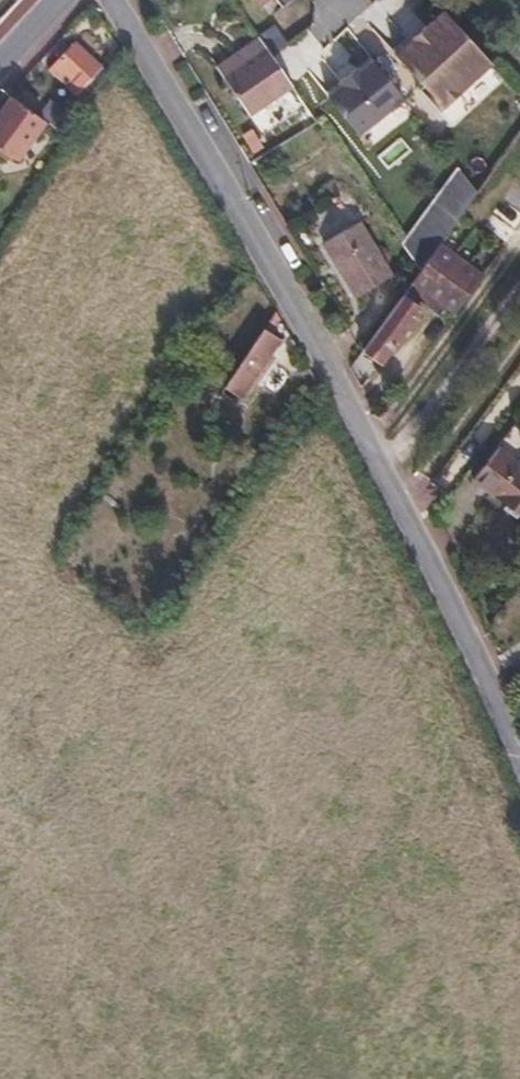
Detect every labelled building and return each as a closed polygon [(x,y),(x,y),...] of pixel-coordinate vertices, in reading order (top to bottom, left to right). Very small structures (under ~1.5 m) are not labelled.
[(405,37),(421,22),(400,0),(392,0),(380,11),(405,37)] [(445,108),(493,63),(445,11),(397,55),(445,108)] [(77,93),(101,66),(75,41),(71,45),(64,45),(58,51),(59,59),(50,68),(77,93)] [(293,86),(266,46),(223,76),(249,115),(293,86)] [(358,133),(403,97),(373,58),(359,69),(341,83),(327,93),(358,133)] [(355,65),(338,78),(341,83),(359,69),(355,65)] [(65,137),(74,124),(58,112),(55,115),(45,108),(47,105),(24,90),(16,102),(43,121),(65,137)] [(10,98),(0,113),(0,145),(18,157),(43,121),(16,102),(10,98)] [(458,166),(403,245),(421,270),(440,244),(458,220),(478,192),(458,166)] [(355,298),(392,276),(360,221),(324,243),(355,298)] [(440,244),(421,270),(363,348),(381,361),(425,304),(438,314),(446,305),(455,310),(482,275),(440,244)] [(273,329),(284,316),(278,305),(227,387),(240,396),(281,332),(273,329)] [(519,422),(473,479),(519,515),(519,423),(519,422)]
